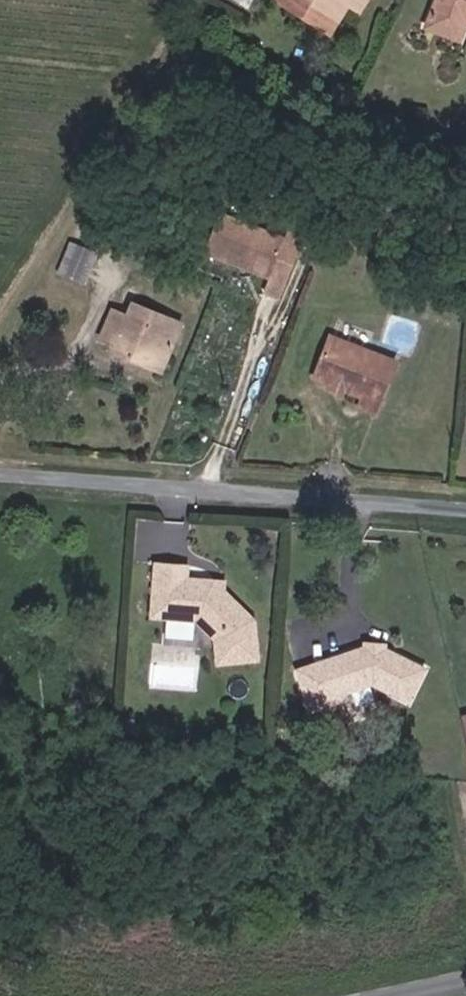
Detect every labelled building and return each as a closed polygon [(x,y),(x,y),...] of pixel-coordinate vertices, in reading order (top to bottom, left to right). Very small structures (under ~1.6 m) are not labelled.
[(374,10),(380,0),(365,0),(363,3),(374,10)] [(445,20),(465,29),(465,0),(453,0),(445,20)] [(465,37),(465,29),(445,20),(442,27),(465,37)] [(215,252),(279,279),(274,290),(289,296),(314,234),(298,228),(293,240),(230,214),(215,252)] [(64,271),(89,284),(103,253),(79,241),(64,271)] [(137,353),(166,367),(183,330),(137,307),(132,317),(119,311),(106,339),(119,345),(114,353),(133,362),(137,353)] [(373,409),(388,415),(410,365),(345,337),(328,376),(348,385),(361,390),(378,398),(373,409)] [(133,362),(161,376),(166,367),(137,353),(133,362)] [(346,390),(358,395),(361,390),(348,385),(346,390)] [(259,621),(231,587),(227,590),(223,585),(223,579),(196,576),(197,563),(165,560),(161,608),(199,612),(216,632),(214,657),(255,661),(259,621)] [(231,587),(231,580),(223,579),(223,585),(227,590),(231,587)] [(365,647),(366,651),(382,653),(384,649),(385,644),(365,642),(365,647)] [(406,704),(423,669),(384,649),(382,653),(366,651),(365,647),(295,666),(306,707),(337,699),(336,693),(367,684),(406,704)]
